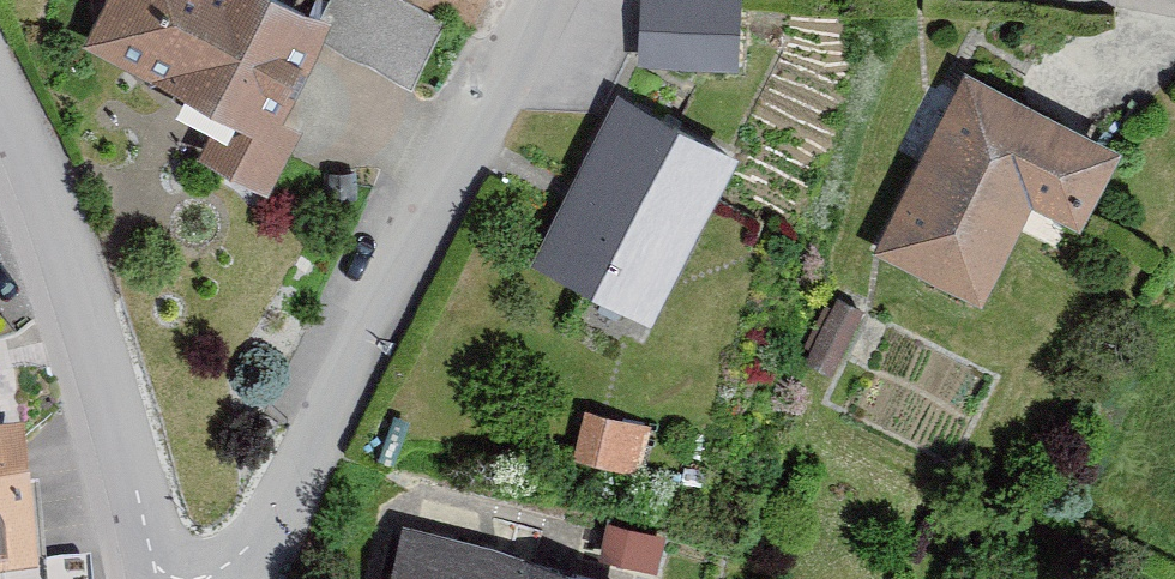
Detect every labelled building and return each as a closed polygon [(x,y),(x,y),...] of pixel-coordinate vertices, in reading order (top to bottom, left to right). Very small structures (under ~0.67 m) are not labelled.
[(328,31),(265,0),(100,0),(105,2),(78,56),(217,124),(197,164),(270,199),(301,137),(280,128),(328,31)] [(734,72),(738,4),(669,0),(640,0),(637,66),(734,72)] [(975,313),(1032,210),(1076,235),(1121,154),(969,71),(867,254),(975,313)] [(737,161),(614,105),(537,272),(660,328),(737,161)] [(644,433),(581,421),(573,466),(636,478),(644,433)] [(20,448),(0,450),(0,578),(29,578),(20,448)] [(395,540),(387,578),(573,578),(395,540)]
